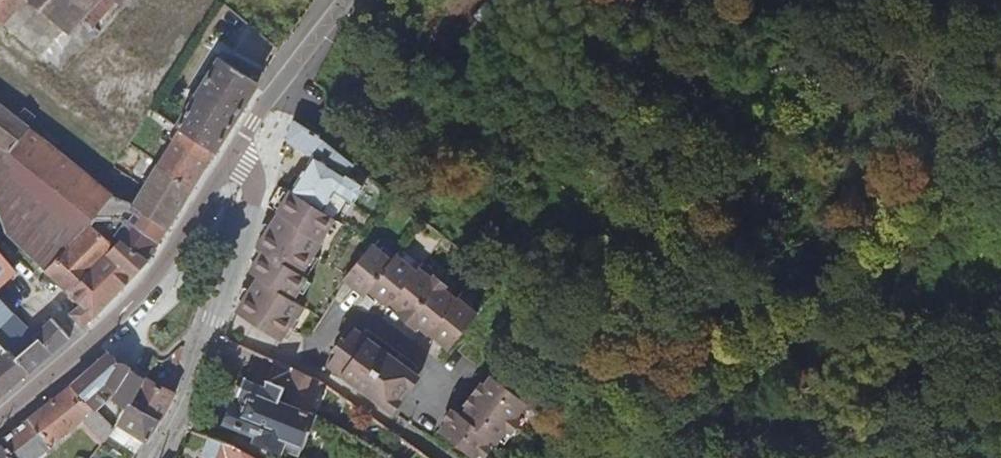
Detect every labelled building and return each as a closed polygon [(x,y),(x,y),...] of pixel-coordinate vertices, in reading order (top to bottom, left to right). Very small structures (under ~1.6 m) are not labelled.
[(2,26),(25,0),(0,0),(0,25),(2,26)] [(68,32),(78,21),(97,0),(33,0),(68,32)] [(78,21),(95,34),(121,2),(119,0),(97,0),(78,21)] [(216,151),(259,83),(243,74),(220,59),(177,125),(182,128),(216,151)] [(112,197),(0,105),(0,144),(0,145),(0,153),(89,222),(92,219),(112,197)] [(294,123),(290,137),(316,157),(294,189),(332,214),(345,198),(351,203),(364,184),(349,172),(354,165),(296,120),(294,123)] [(194,188),(216,151),(182,128),(173,141),(165,136),(160,143),(169,149),(159,165),(194,188)] [(4,231),(44,269),(87,224),(89,222),(0,153),(0,220),(4,231)] [(168,228),(194,188),(159,165),(154,162),(146,175),(150,178),(133,205),(168,228)] [(236,307),(236,308),(287,328),(295,334),(313,334),(321,320),(337,298),(334,296),(341,284),(349,275),(350,274),(338,265),(342,259),(340,258),(358,232),(332,214),(294,189),(289,186),(283,184),(271,202),(281,210),(259,244),(264,248),(251,268),(258,273),(236,307)] [(123,201),(112,197),(92,219),(110,219),(123,201)] [(159,242),(168,228),(133,205),(130,203),(121,218),(159,242)] [(148,260),(159,242),(121,218),(110,219),(92,219),(119,239),(148,260)] [(44,269),(69,292),(114,245),(87,224),(44,269)] [(92,319),(148,260),(119,239),(114,245),(69,292),(74,297),(71,301),(77,308),(71,313),(84,326),(92,319)] [(366,293),(370,288),(395,258),(377,245),(374,243),(350,274),(349,275),(341,284),(334,296),(337,298),(348,280),(366,293)] [(17,271),(0,250),(0,288),(17,271)] [(392,300),(418,267),(399,253),(395,258),(370,288),(390,302),(392,300)] [(440,279),(420,264),(418,267),(392,300),(412,315),(414,312),(423,300),(440,279)] [(440,279),(423,300),(414,312),(412,315),(432,330),(434,327),(444,315),(461,294),(440,279)] [(463,327),(480,308),(461,294),(444,315),(434,327),(432,330),(452,345),(455,342),(453,341),(463,329),(463,327)] [(12,318),(0,303),(0,329),(12,318)] [(236,308),(279,339),(287,328),(236,308)] [(70,338),(52,318),(34,334),(15,315),(12,318),(0,329),(0,347),(28,373),(70,338)] [(330,368),(394,413),(420,375),(357,331),(354,335),(330,368)] [(228,336),(221,355),(251,369),(259,351),(228,336)] [(28,373),(0,347),(0,397),(28,373)] [(106,356),(71,385),(106,421),(107,420),(108,419),(123,402),(140,378),(141,377),(106,356)] [(323,380),(279,360),(269,383),(248,375),(240,393),(246,395),(242,407),(236,405),(230,422),(250,430),(249,436),(282,448),(285,439),(305,447),(307,447),(318,421),(308,416),(323,380)] [(532,401),(495,373),(479,395),(515,424),(532,401)] [(177,391),(172,389),(140,378),(123,402),(160,417),(163,417),(177,391)] [(71,385),(35,414),(53,436),(57,432),(78,413),(92,427),(89,432),(94,439),(106,421),(71,385)] [(515,424),(479,395),(464,416),(493,439),(499,444),(500,445),(515,424)] [(148,440),(160,417),(123,402),(108,419),(107,420),(144,438),(148,440)] [(464,416),(457,411),(442,432),(477,457),(478,457),(493,439),(464,416)] [(3,447),(13,457),(28,457),(53,436),(35,414),(0,442),(0,444),(3,447)] [(372,414),(366,424),(387,439),(386,441),(410,457),(432,457),(433,457),(372,414)] [(337,429),(332,427),(320,457),(325,457),(337,429)] [(213,438),(207,457),(260,457),(213,438)] [(302,455),(305,447),(285,439),(282,448),(302,455)] [(493,439),(478,457),(488,457),(499,444),(493,439)] [(0,450),(0,457),(13,457),(3,447),(0,450)]
